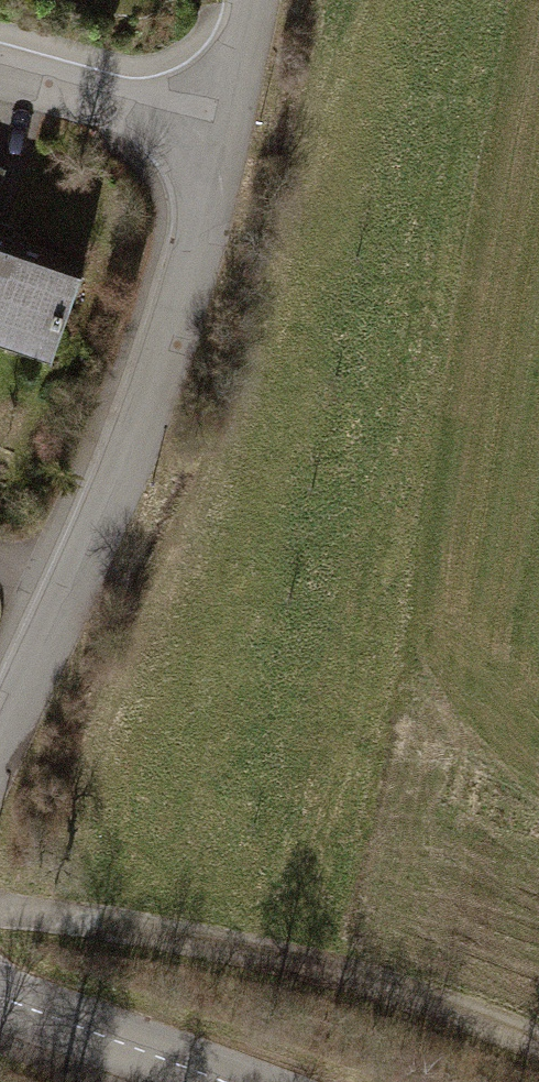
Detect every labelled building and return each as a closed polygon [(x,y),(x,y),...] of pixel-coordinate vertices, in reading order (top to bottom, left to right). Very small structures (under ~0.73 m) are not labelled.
[(0,172),(0,217),(14,177),(0,172)] [(61,375),(94,285),(0,251),(0,353),(61,375)]
